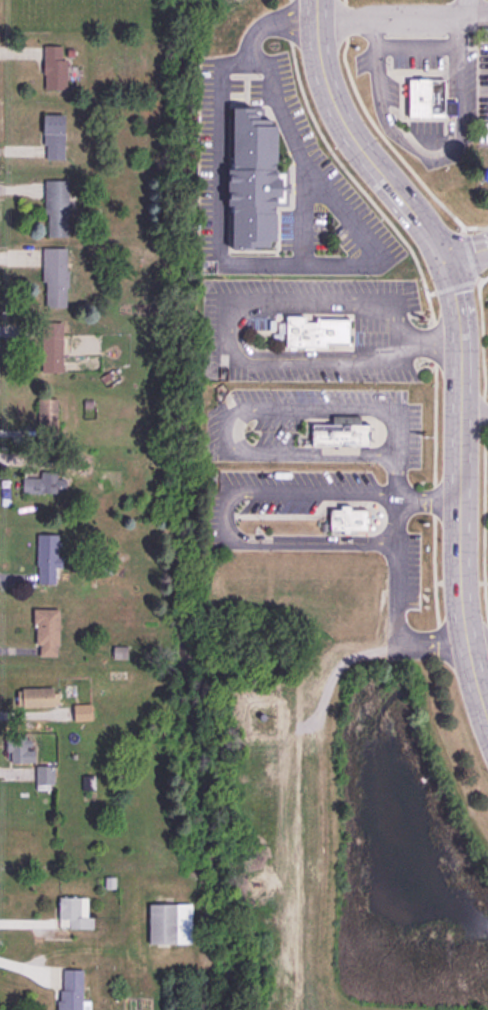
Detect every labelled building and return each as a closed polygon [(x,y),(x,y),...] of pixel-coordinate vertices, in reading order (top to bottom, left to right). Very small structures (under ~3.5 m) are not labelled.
[(41,46),(61,46),(60,60),(65,60),(65,89),(43,88),(44,74),(41,74),(41,46)] [(411,80),(410,118),(445,119),(446,81),(411,80)] [(226,107),(227,169),(222,169),(222,208),(226,208),(226,249),(264,249),(264,241),(269,241),(269,207),(286,207),(286,171),(271,171),(270,126),(266,126),(266,120),(253,120),(253,113),(248,113),(248,107),(226,107)] [(62,115),(61,133),(62,133),(61,159),(45,158),(45,144),(41,144),(42,115),(62,115)] [(66,180),(66,235),(46,235),(47,213),(43,213),(44,180),(66,180)] [(65,248),(65,272),(67,272),(67,306),(44,306),(45,281),(41,281),(42,248),(65,248)] [(283,316),(301,316),(301,323),(313,323),(313,318),(346,319),(346,345),(323,344),(323,349),(282,348),(283,316)] [(40,322),(60,322),(60,370),(41,370),(40,322)] [(56,399),(56,438),(36,438),(36,399),(56,399)] [(308,426),(365,426),(365,447),(308,447),(308,426)] [(61,455),(77,456),(77,466),(60,466),(61,455)] [(22,492),(55,493),(55,488),(64,488),(64,479),(55,478),(55,473),(39,473),(39,478),(22,478),(22,492)] [(326,511),(337,511),(337,507),(348,507),(348,512),(364,512),(364,533),(326,533),(326,511)] [(57,535),(57,557),(61,557),(61,568),(55,567),(55,584),(38,584),(38,566),(37,566),(37,535),(57,535)] [(57,609),(56,644),(54,644),(54,656),(38,656),(38,644),(33,644),(34,623),(31,623),(32,609),(57,609)] [(21,689),(51,687),(51,693),(59,693),(59,703),(51,703),(51,706),(22,708),(21,689)] [(90,705),(91,720),(76,721),(75,706),(90,705)] [(25,735),(25,750),(34,750),(34,762),(11,762),(11,751),(7,751),(6,739),(10,739),(10,735),(25,735)] [(36,766),(53,766),(54,784),(37,784),(36,766)] [(94,776),(95,789),(83,789),(83,776),(94,776)] [(104,877),(114,877),(114,888),(105,888),(104,877)] [(58,898),(58,918),(69,918),(69,928),(91,928),(91,918),(85,918),(85,908),(79,908),(79,898),(58,898)] [(147,905),(147,944),(190,943),(189,904),(147,905)] [(79,970),(80,1009),(55,1009),(55,1001),(58,1001),(58,990),(62,990),(61,970),(79,970)]
